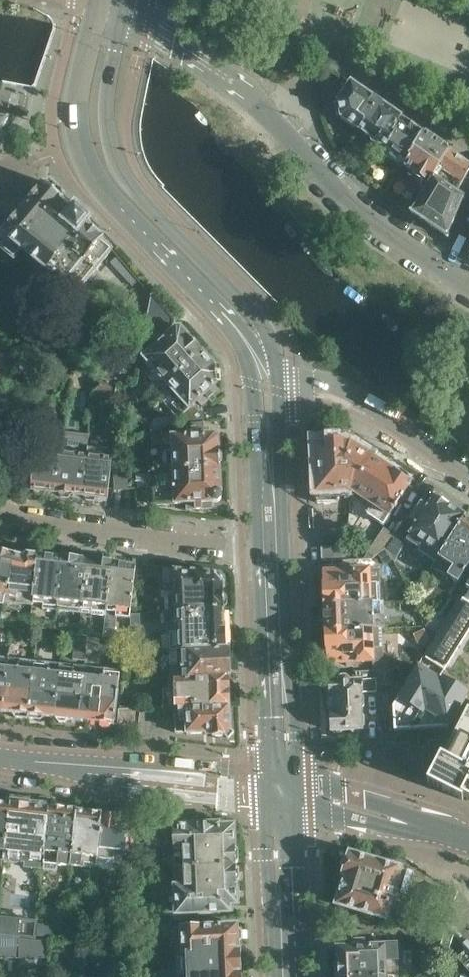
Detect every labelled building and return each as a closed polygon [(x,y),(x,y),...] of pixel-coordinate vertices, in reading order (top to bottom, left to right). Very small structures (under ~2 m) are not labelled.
[(352,82),(349,85),(339,100),(342,118),(343,118),(362,131),(382,103),(352,82)] [(382,103),(362,131),(372,138),(373,142),(378,146),(382,145),(381,146),(383,146),(384,145),(387,148),(395,135),(393,133),(402,117),(382,103)] [(8,119),(0,117),(0,131),(8,119)] [(383,146),(381,146),(378,151),(399,165),(398,167),(402,169),(405,166),(406,163),(410,157),(409,157),(423,132),(402,117),(393,133),(395,135),(387,148),(384,145),(383,146)] [(406,163),(405,166),(413,172),(410,176),(419,183),(418,184),(419,192),(423,194),(434,176),(449,150),(423,132),(409,157),(410,157),(406,163)] [(434,176),(440,180),(451,188),(451,189),(456,193),(458,189),(468,171),(468,163),(449,150),(434,176)] [(434,176),(423,194),(412,213),(414,214),(414,213),(431,224),(430,225),(433,227),(433,226),(446,235),(445,235),(448,237),(464,198),(460,196),(461,195),(460,194),(459,195),(456,193),(451,189),(451,188),(440,180),(434,176)] [(0,238),(0,247),(15,260),(16,259),(23,264),(30,256),(77,294),(113,250),(103,241),(105,239),(88,225),(92,220),(77,207),(73,213),(62,204),(64,201),(63,200),(63,193),(53,185),(43,186),(0,238)] [(157,343),(141,357),(143,359),(167,386),(202,352),(203,352),(190,338),(182,329),(177,329),(174,326),(174,320),(153,296),(146,326),(149,331),(155,338),(154,339),(157,343)] [(202,352),(167,386),(162,392),(183,416),(184,415),(189,410),(190,410),(194,406),(196,404),(198,402),(202,406),(218,391),(215,386),(217,384),(217,368),(202,352)] [(9,357),(0,355),(0,368),(9,357)] [(98,366),(95,377),(96,378),(115,383),(118,371),(98,366)] [(96,378),(94,390),(94,391),(115,396),(118,383),(116,383),(115,383),(96,378)] [(184,415),(183,416),(187,420),(204,419),(203,410),(198,410),(197,410),(199,408),(196,404),(194,406),(190,410),(189,410),(184,415)] [(161,436),(163,472),(220,468),(219,437),(215,434),(209,434),(208,428),(203,428),(202,423),(193,424),(193,423),(191,423),(191,428),(183,428),(183,434),(170,434),(170,435),(161,436)] [(317,484),(318,494),(318,502),(338,502),(338,491),(350,490),(350,492),(351,492),(351,493),(352,489),(373,457),(351,442),(333,443),(330,440),(322,440),(319,443),(316,444),(317,473),(314,476),(315,482),(317,484)] [(37,441),(36,450),(32,490),(57,493),(62,453),(63,444),(63,442),(52,441),(52,443),(37,441)] [(62,453),(57,493),(83,495),(88,447),(63,444),(62,453)] [(88,447),(83,495),(108,498),(113,458),(114,449),(88,447)] [(352,489),(351,493),(371,506),(366,515),(384,526),(389,518),(390,518),(396,509),(397,510),(401,502),(399,501),(411,482),(410,481),(408,475),(402,471),(396,471),(385,464),(385,462),(379,458),(375,458),(373,457),(352,489)] [(144,504),(152,504),(187,503),(187,510),(212,509),(212,502),(218,502),(222,498),(220,468),(163,472),(164,487),(143,488),(144,504)] [(128,472),(114,472),(115,491),(128,490),(128,472)] [(407,519),(394,539),(394,563),(405,540),(419,548),(416,551),(434,563),(464,517),(465,515),(446,502),(445,499),(441,497),(437,497),(435,496),(427,507),(422,504),(419,508),(418,507),(409,521),(407,519)] [(432,568),(448,578),(449,577),(458,583),(468,566),(468,518),(467,518),(464,517),(434,563),(432,568)] [(384,528),(367,552),(374,557),(379,554),(386,549),(387,549),(391,541),(395,535),(384,528)] [(346,546),(321,547),(322,561),(347,560),(346,546)] [(386,549),(379,554),(385,564),(392,560),(386,549)] [(6,595),(8,596),(17,555),(0,551),(0,594),(6,595)] [(8,596),(6,595),(5,601),(16,604),(32,605),(33,603),(33,599),(33,596),(38,555),(27,554),(23,556),(17,555),(8,596)] [(325,588),(321,592),(321,598),(326,602),(326,604),(372,601),(381,600),(380,571),(394,563),(392,560),(385,564),(379,554),(374,557),(371,559),(365,559),(366,567),(366,570),(327,571),(324,571),(325,588)] [(33,599),(33,603),(43,604),(43,609),(58,610),(65,558),(38,555),(33,596),(33,599)] [(81,560),(65,558),(58,610),(71,612),(72,608),(83,609),(89,560),(81,559),(81,560)] [(89,560),(83,609),(91,610),(91,615),(106,616),(107,611),(109,611),(115,564),(94,561),(94,560),(89,560)] [(115,564),(109,611),(106,636),(117,637),(119,616),(130,618),(131,610),(136,566),(115,564)] [(210,574),(173,570),(162,569),(163,586),(164,612),(169,612),(175,611),(225,610),(225,604),(229,602),(229,595),(224,594),(224,583),(226,583),(226,578),(222,574),(217,573),(217,575),(210,574)] [(367,749),(427,781),(427,782),(462,800),(464,797),(467,791),(468,792),(468,582),(466,587),(460,596),(423,656),(417,666),(418,667),(393,707),(367,749)] [(372,601),(326,604),(327,630),(374,627),(385,626),(384,616),(382,616),(381,600),(372,601)] [(225,610),(175,611),(169,612),(170,615),(166,615),(168,651),(173,651),(226,648),(226,644),(230,641),(230,634),(225,632),(225,610)] [(4,612),(3,622),(13,623),(14,613),(4,612)] [(140,626),(140,613),(131,613),(131,626),(140,626)] [(327,633),(323,637),(323,643),(328,646),(328,663),(331,663),(331,669),(347,668),(354,668),(359,668),(359,662),(384,661),(383,629),(374,628),(374,627),(327,630),(327,633)] [(76,635),(74,658),(84,659),(85,649),(87,637),(87,636),(76,635)] [(87,637),(85,649),(98,651),(99,638),(87,637)] [(17,655),(19,642),(12,641),(10,654),(17,655)] [(228,648),(226,648),(173,651),(173,678),(183,678),(209,677),(229,677),(228,648)] [(0,656),(0,713),(1,712),(9,657),(0,656)] [(9,657),(1,712),(13,713),(16,717),(26,718),(35,660),(9,657)] [(35,660),(26,718),(28,719),(29,717),(29,719),(42,720),(45,717),(53,718),(62,663),(35,660)] [(62,663),(53,718),(56,718),(59,722),(65,722),(69,720),(89,722),(92,705),(83,703),(88,666),(62,663)] [(120,670),(88,666),(83,703),(92,705),(89,722),(100,723),(102,727),(108,727),(112,724),(114,724),(116,714),(117,714),(119,693),(118,693),(120,680),(120,670)] [(353,672),(353,680),(351,680),(347,677),(342,677),(339,681),(329,681),(330,697),(327,700),(327,708),(330,710),(331,731),(333,731),(335,733),(341,733),(343,731),(352,730),(353,732),(359,731),(360,730),(363,729),(363,727),(365,725),(365,716),(362,714),(362,708),(364,705),(364,698),(361,695),(361,692),(376,692),(376,685),(392,684),(392,670),(380,671),(353,672)] [(183,679),(174,679),(174,689),(163,689),(164,708),(175,708),(179,707),(230,705),(229,677),(209,677),(183,678),(183,679)] [(230,705),(179,707),(175,708),(176,733),(187,733),(187,734),(206,734),(206,735),(213,735),(213,737),(226,736),(228,739),(234,733),(231,730),(230,705)] [(119,709),(119,714),(120,714),(118,725),(121,729),(131,730),(135,727),(137,709),(119,709)] [(8,804),(3,852),(5,852),(4,860),(9,860),(11,862),(13,862),(16,863),(18,862),(20,861),(26,862),(26,855),(37,856),(35,868),(43,869),(43,863),(44,857),(45,857),(50,817),(49,817),(49,809),(28,806),(26,802),(17,801),(14,805),(8,804)] [(4,860),(5,852),(3,852),(8,804),(0,803),(0,861),(4,860)] [(43,863),(70,866),(71,855),(72,855),(75,820),(76,820),(77,811),(77,810),(65,808),(63,805),(55,804),(53,807),(50,807),(50,809),(49,809),(49,817),(50,817),(45,857),(44,857),(43,863)] [(71,855),(70,866),(81,867),(82,857),(98,858),(102,815),(101,814),(98,811),(90,810),(87,813),(77,811),(76,820),(75,820),(72,855),(71,855)] [(102,815),(98,858),(114,861),(115,856),(125,857),(126,852),(133,853),(136,824),(135,824),(135,825),(125,824),(125,817),(117,816),(115,813),(108,812),(106,815),(102,815)] [(173,828),(174,850),(175,868),(184,868),(184,869),(236,866),(236,864),(239,861),(239,851),(235,848),(234,826),(231,826),(229,825),(223,825),(221,826),(219,827),(219,824),(208,824),(205,823),(196,823),(192,826),(191,826),(191,828),(173,828)] [(337,905),(348,908),(388,920),(405,925),(411,907),(394,902),(396,892),(407,895),(414,873),(403,870),(350,854),(349,855),(343,859),(340,868),(344,874),(343,876),(345,876),(337,905)] [(173,883),(174,911),(167,911),(168,921),(188,920),(188,916),(228,914),(228,912),(233,911),(232,904),(237,904),(237,900),(240,900),(239,888),(236,888),(236,884),(240,881),(239,870),(236,868),(236,866),(184,869),(184,868),(175,868),(174,868),(174,883),(173,883)] [(447,928),(441,946),(450,948),(454,935),(457,939),(468,931),(468,905),(460,895),(457,897),(447,928)] [(8,917),(0,917),(0,935),(6,936),(8,917)] [(56,938),(57,926),(39,924),(38,937),(56,938)] [(180,926),(180,927),(174,927),(176,974),(239,970),(237,942),(242,939),(241,931),(237,928),(237,926),(227,926),(227,924),(202,924),(202,925),(180,926)] [(339,976),(394,976),(397,976),(399,976),(399,962),(398,942),(365,944),(365,931),(343,932),(343,941),(338,941),(338,947),(337,948),(338,963),(335,963),(335,976),(338,976),(339,976)] [(457,939),(467,950),(457,959),(463,966),(468,960),(468,931),(457,939)] [(20,939),(21,937),(6,936),(0,935),(0,958),(20,958),(20,939)] [(49,942),(20,939),(20,958),(48,958),(49,942)] [(124,949),(108,949),(107,971),(123,971),(124,949)]
